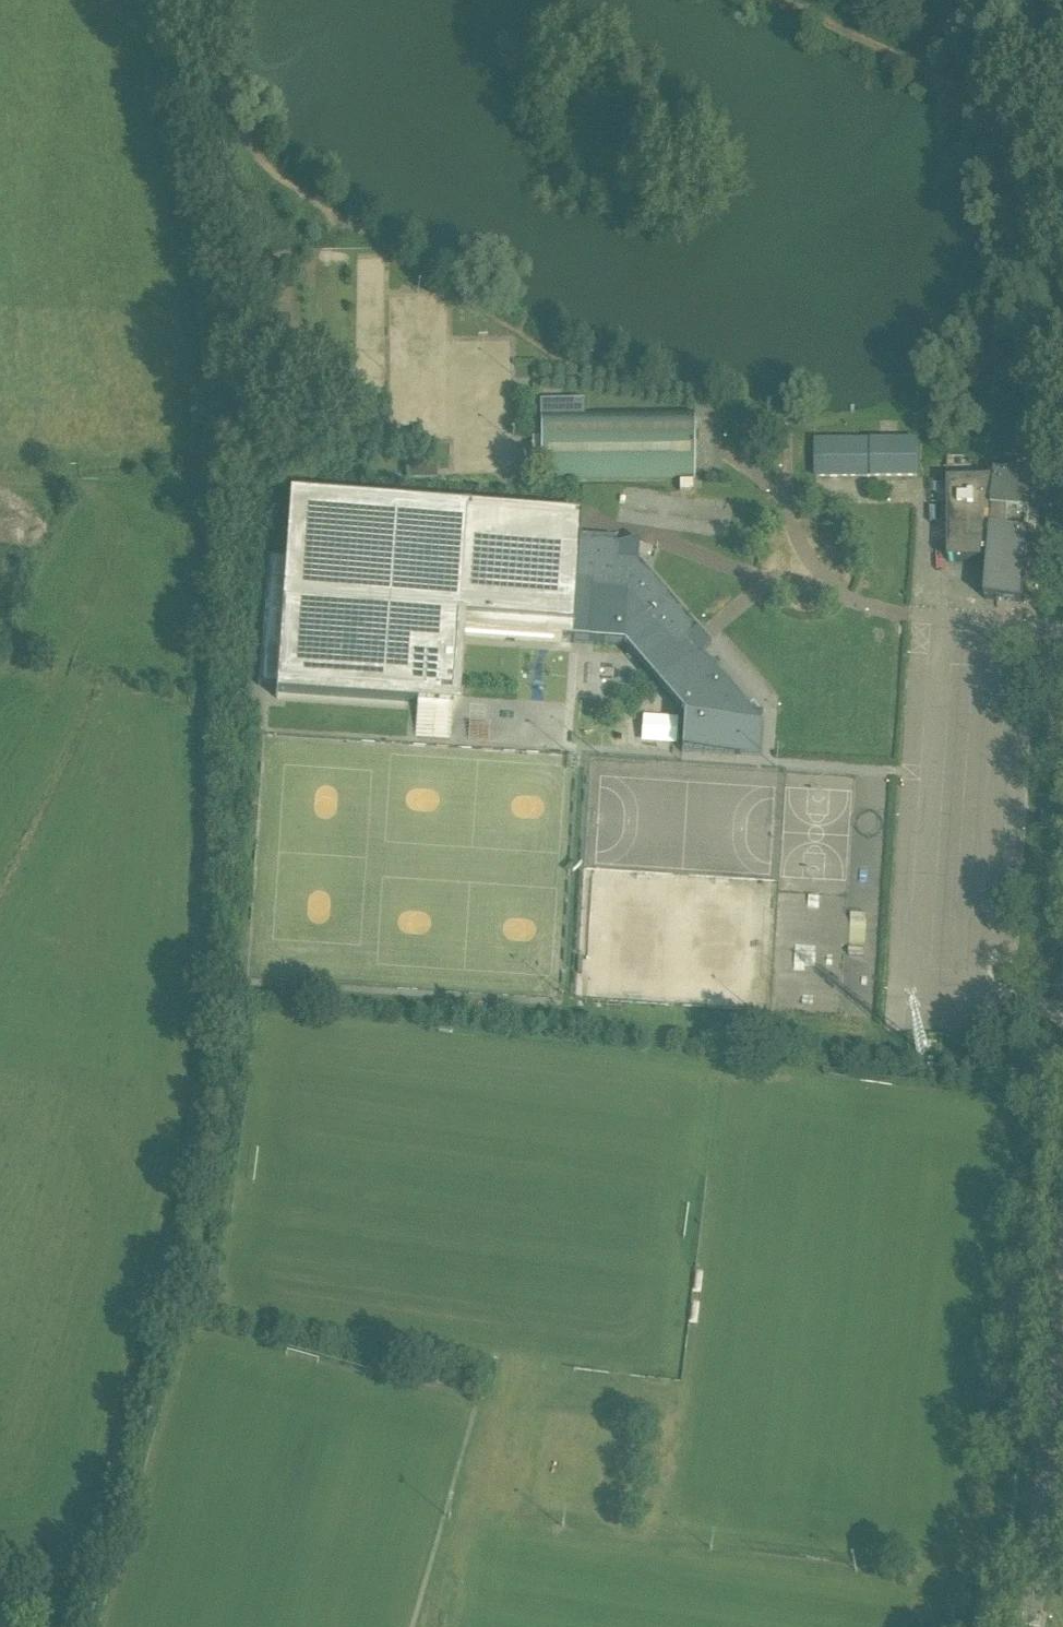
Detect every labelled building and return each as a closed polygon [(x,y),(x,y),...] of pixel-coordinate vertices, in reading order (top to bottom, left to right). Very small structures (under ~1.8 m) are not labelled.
[(540,484),(694,480),(692,414),(582,416),(582,405),(538,406),(540,484)] [(817,443),(817,478),(918,478),(918,443),(817,443)] [(948,482),(949,562),(988,561),(985,600),(1024,603),(1034,476),(995,473),(994,481),(948,482)] [(267,558),(258,686),(276,687),(275,699),(277,699),(278,693),(538,711),(539,702),(540,702),(544,641),(569,643),(588,644),(623,647),(632,657),(643,647),(686,696),(674,706),(683,716),(681,751),(760,756),(764,711),(752,710),(748,705),(748,704),(703,652),(711,646),(697,630),(697,629),(642,566),(641,554),(640,545),(639,540),(631,542),(616,545),(617,539),(583,537),(579,537),(580,533),(581,518),(529,514),(503,513),(290,498),(288,522),(285,559),(267,558)]
